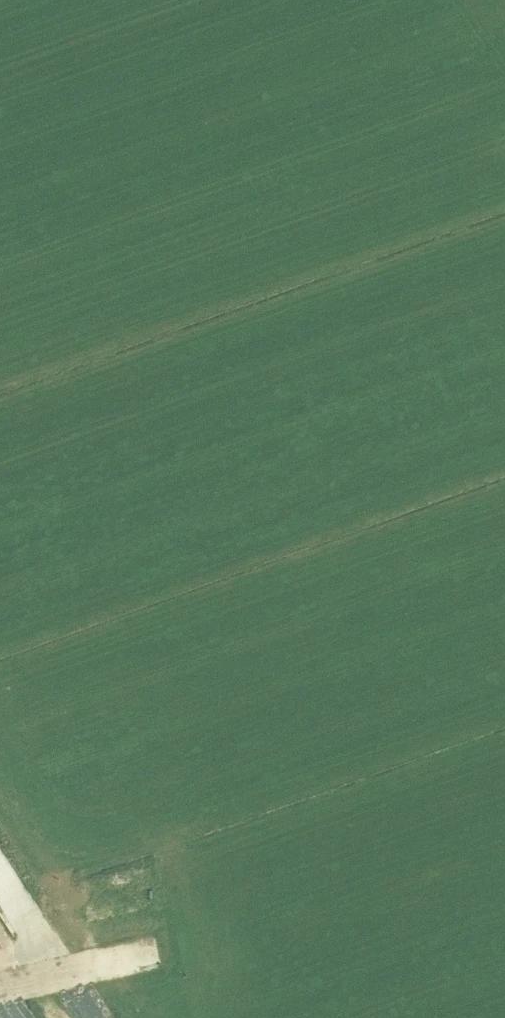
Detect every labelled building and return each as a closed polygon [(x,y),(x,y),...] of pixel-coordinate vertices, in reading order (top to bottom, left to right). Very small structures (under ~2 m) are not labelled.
[(13,863),(0,841),(0,871),(13,863)]
